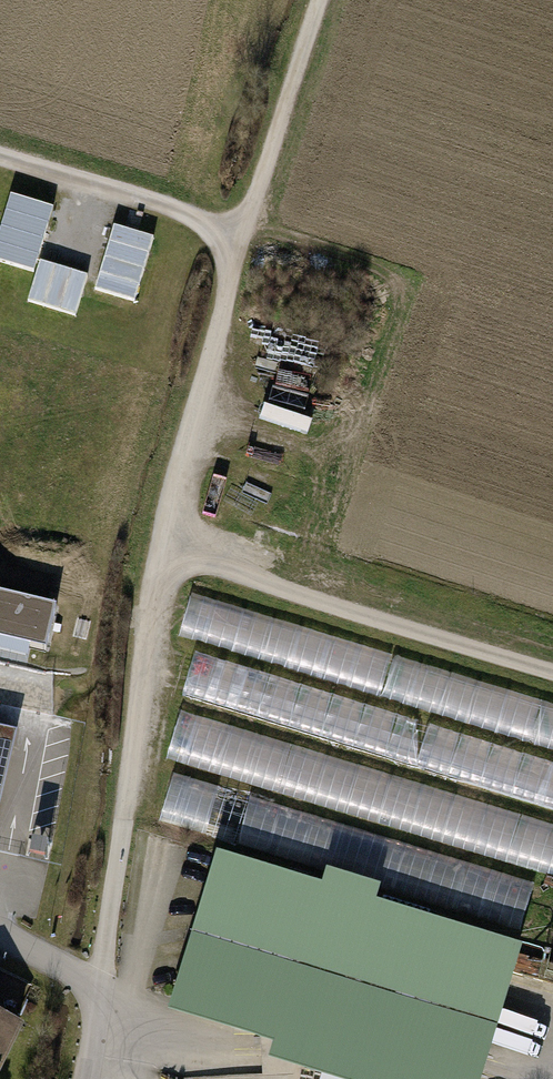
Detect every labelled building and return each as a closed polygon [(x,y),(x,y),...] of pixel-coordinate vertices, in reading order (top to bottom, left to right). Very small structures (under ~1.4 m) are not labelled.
[(45,235),(53,209),(16,199),(9,224),(45,235)] [(38,261),(45,235),(9,224),(1,250),(38,261)] [(152,238),(111,227),(94,290),(134,301),(152,238)] [(62,268),(38,261),(25,299),(49,307),(62,268)] [(86,276),(62,268),(49,307),(73,315),(86,276)] [(198,592),(186,631),(242,649),(249,627),(273,635),(278,618),(198,592)] [(196,661),(187,696),(353,740),(362,706),(196,661)] [(183,711),(172,758),(271,783),(276,760),(278,761),(284,737),(183,711)] [(22,734),(0,729),(0,828),(22,734)] [(282,805),(179,772),(165,813),(269,846),(282,805)] [(336,1078),(491,1078),(530,950),(384,906),(388,891),(333,874),(329,887),(222,856),(174,1013),(280,1045),(275,1061),(336,1078)] [(513,875),(511,894),(498,892),(495,916),(531,919),(535,877),(513,875)] [(30,1028),(0,1014),(0,1078),(5,1078),(30,1028)]
